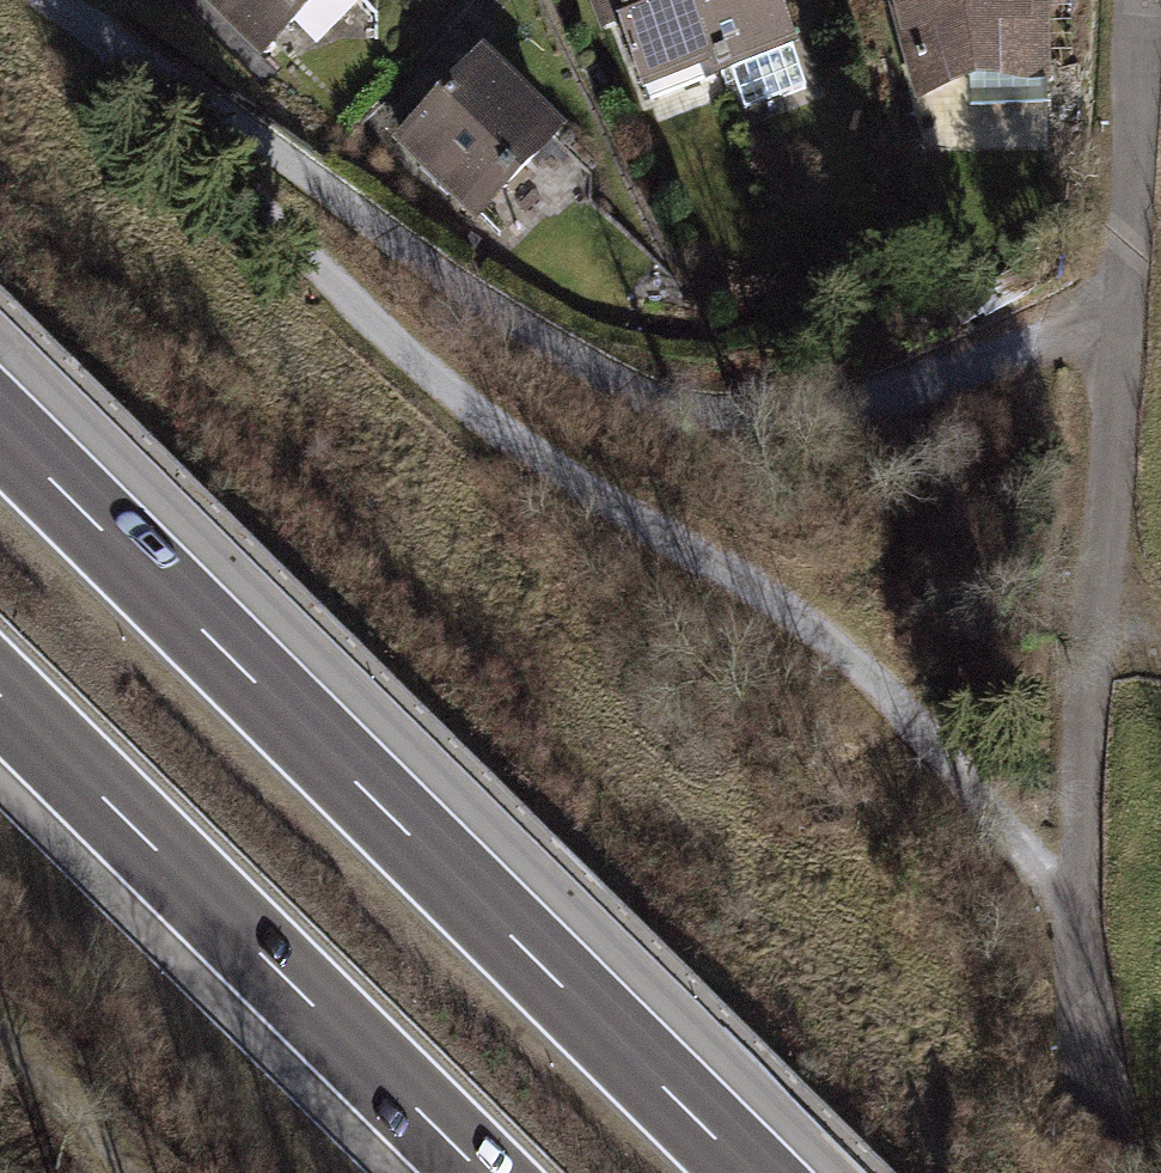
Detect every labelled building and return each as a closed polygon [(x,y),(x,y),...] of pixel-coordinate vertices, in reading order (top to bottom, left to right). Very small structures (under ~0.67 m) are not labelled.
[(275,69),(342,0),(202,0),(275,69)] [(653,92),(737,63),(715,0),(621,0),(653,92)] [(737,63),(741,76),(815,51),(797,0),(715,0),(737,63)] [(1046,0),(898,0),(926,95),(980,79),(1046,79),(1046,0)] [(498,61),(406,151),(485,232),(577,143),(498,61)]
